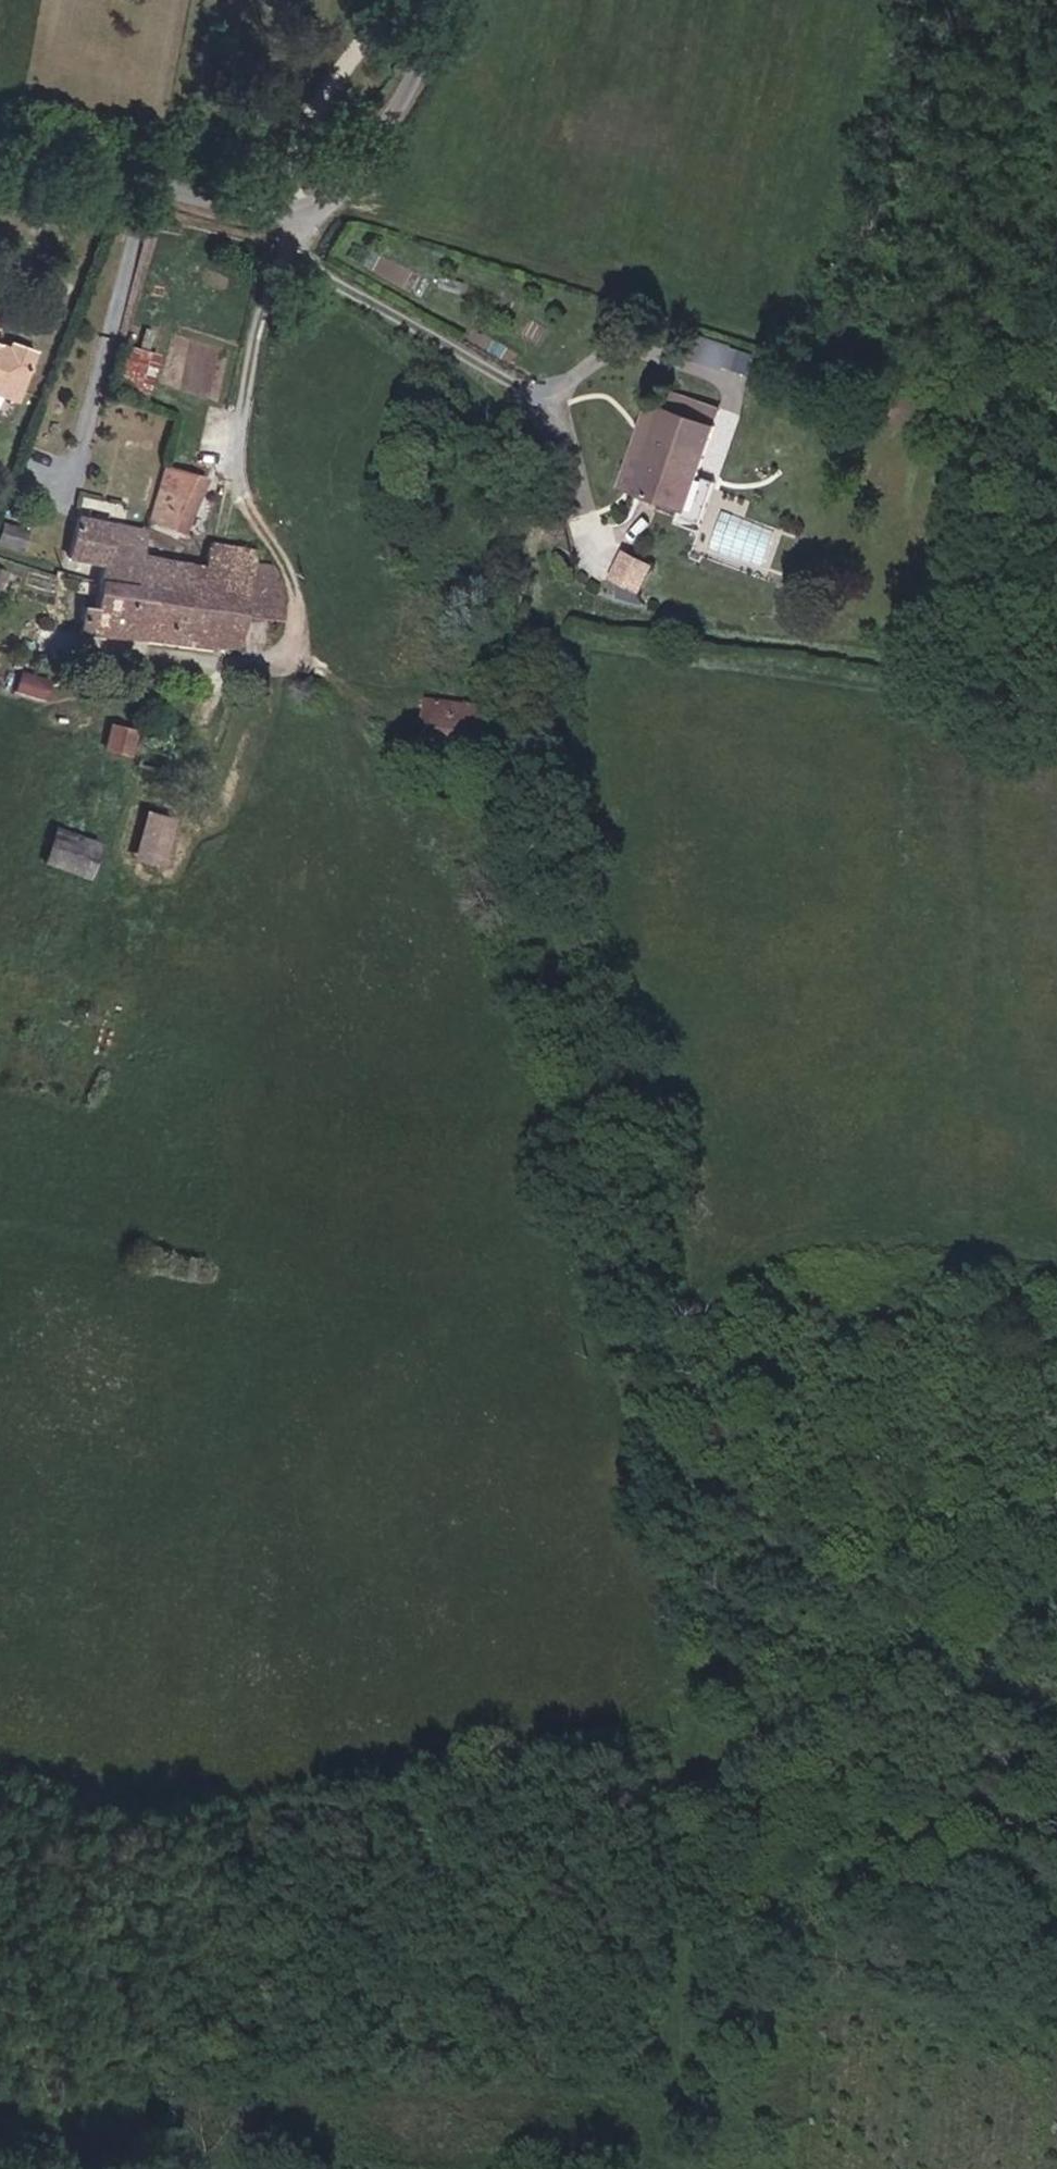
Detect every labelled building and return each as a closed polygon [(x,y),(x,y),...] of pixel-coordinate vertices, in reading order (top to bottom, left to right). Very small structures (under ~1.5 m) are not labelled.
[(14,402),(36,349),(8,338),(5,345),(0,343),(0,396),(14,402)] [(129,345),(118,389),(144,396),(157,353),(129,345)] [(708,489),(697,485),(727,410),(674,392),(662,388),(626,490),(635,493),(677,508),(673,522),(670,531),(690,538),(693,529),(708,489)] [(181,523),(208,468),(169,448),(154,512),(181,523)] [(80,593),(71,629),(144,641),(204,651),(208,635),(234,640),(238,611),(249,614),(285,626),(285,583),(277,578),(278,574),(256,567),(257,554),(234,548),(203,541),(198,560),(182,558),(146,548),(149,533),(80,515),(71,551),(97,560),(93,573),(88,596),(80,593)] [(623,547),(611,577),(643,590),(655,561),(623,547)] [(45,694),(49,672),(17,666),(13,687),(45,694)] [(489,745),(499,714),(441,696),(434,727),(489,745)] [(126,756),(133,730),(108,722),(97,749),(126,756)] [(159,865),(173,819),(146,811),(132,856),(159,865)] [(92,878),(103,843),(57,827),(46,863),(92,878)]
